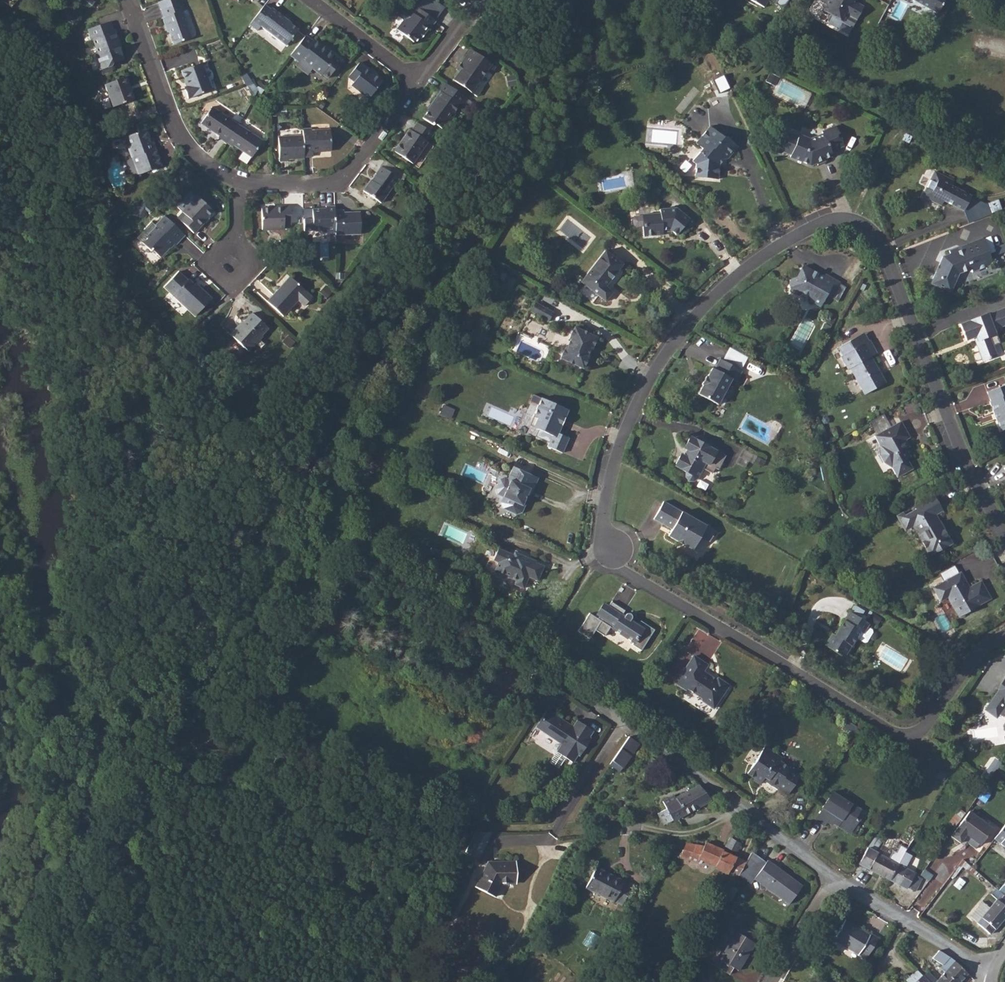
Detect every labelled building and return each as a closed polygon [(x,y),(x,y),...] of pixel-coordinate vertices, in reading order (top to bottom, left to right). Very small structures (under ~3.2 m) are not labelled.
[(162,7),(165,14),(163,15),(167,25),(168,25),(174,42),(191,36),(183,9),(187,8),(184,0),(182,0),(162,7)] [(827,4),(823,11),(830,15),(828,18),(828,20),(833,22),(835,22),(836,19),(843,22),(847,16),(857,21),(864,6),(852,0),(818,0),(827,4)] [(938,14),(946,0),(912,0),(938,14)] [(267,3),(251,23),(257,28),(259,29),(263,25),(287,44),(300,28),(289,19),(289,18),(274,6),(272,7),(267,3)] [(402,17),(394,27),(413,42),(421,32),(422,32),(428,25),(429,26),(434,20),(417,6),(412,13),(409,10),(403,18),(402,17)] [(89,26),(92,36),(93,36),(98,49),(96,50),(102,66),(111,63),(113,60),(125,56),(119,40),(121,39),(117,26),(115,27),(112,18),(89,26)] [(307,35),(292,54),(300,60),(297,64),(309,73),(314,67),(323,74),(324,73),(330,77),(342,61),(337,57),(337,55),(315,38),(314,40),(307,35)] [(493,66),(471,50),(461,62),(462,63),(464,64),(459,71),(453,80),(472,94),(476,97),(481,90),(477,87),(489,72),(493,75),(497,69),(493,66)] [(203,61),(182,68),(188,84),(185,85),(189,96),(213,88),(203,61)] [(360,63),(349,77),(356,82),(353,86),(370,99),(383,83),(373,74),(374,73),(360,63)] [(129,88),(128,83),(130,82),(127,74),(106,81),(113,103),(133,97),(129,88)] [(469,100),(445,83),(439,91),(441,93),(431,105),(433,106),(424,119),(433,126),(437,125),(444,131),(451,122),(449,120),(460,106),(463,108),(469,100)] [(219,136),(226,141),(239,123),(213,105),(202,121),(220,134),(219,136)] [(239,123),(226,141),(233,146),(234,144),(252,157),(264,141),(239,123)] [(395,151),(413,165),(429,144),(435,136),(419,124),(413,132),(411,131),(395,151)] [(811,165),(818,162),(825,159),(833,156),(831,152),(844,145),(836,127),(822,133),(823,136),(812,141),(801,137),(800,138),(789,134),(782,151),(793,156),(792,157),(811,165)] [(145,128),(125,134),(132,155),(139,172),(162,164),(156,147),(152,148),(149,140),(145,128)] [(705,128),(695,142),(703,148),(701,150),(691,163),(695,166),(694,179),(717,180),(718,165),(716,163),(719,159),(721,161),(724,161),(734,147),(723,138),(719,139),(705,128)] [(312,129),(305,129),(305,135),(306,155),(314,155),(314,151),(331,150),(345,140),(333,129),(332,129),(312,130),(312,129)] [(305,135),(288,135),(280,136),(280,160),(288,159),(288,158),(306,157),(306,155),(305,135)] [(363,190),(380,203),(398,179),(381,166),(375,173),(377,174),(372,181),(371,180),(363,190)] [(930,180),(922,195),(923,196),(937,203),(939,204),(941,200),(961,211),(969,196),(950,186),(953,181),(936,172),(932,181),(930,180)] [(186,213),(181,219),(194,231),(206,220),(204,219),(214,210),(199,195),(183,210),(186,213)] [(263,207),(262,228),(284,228),(284,224),(292,224),(292,206),(276,206),(276,207),(263,207)] [(336,211),(336,206),(328,207),(328,208),(313,208),(314,231),(322,231),(322,233),(336,233),(336,211)] [(659,231),(658,229),(658,227),(668,226),(670,228),(676,234),(689,218),(675,206),(657,207),(658,211),(639,213),(640,233),(659,231)] [(336,211),(336,233),(336,235),(361,235),(361,213),(345,213),(345,211),(336,211)] [(153,220),(138,236),(152,249),(153,248),(161,256),(170,247),(169,245),(174,240),(176,243),(186,234),(165,214),(156,223),(153,220)] [(981,261),(973,240),(948,250),(949,254),(941,256),(932,277),(933,278),(931,284),(948,291),(950,285),(952,286),(957,274),(962,272),(963,275),(983,267),(981,261)] [(615,258),(590,289),(615,308),(623,298),(614,290),(630,270),(615,258)] [(796,280),(793,285),(794,290),(799,293),(803,291),(809,295),(810,299),(819,304),(825,293),(830,296),(839,281),(826,274),(824,277),(805,268),(799,279),(796,280)] [(176,269),(161,284),(192,314),(208,296),(194,281),(193,282),(186,276),(185,278),(176,269)] [(267,300),(283,315),(298,299),(304,305),(312,297),(306,291),(290,276),(267,300)] [(537,301),(532,311),(549,320),(554,310),(537,301)] [(957,325),(963,341),(971,338),(972,337),(974,341),(972,342),(980,362),(994,356),(986,337),(992,334),(990,330),(1004,325),(1004,318),(1001,309),(985,315),(984,315),(957,325)] [(238,323),(230,332),(249,349),(263,335),(262,334),(268,327),(252,311),(239,324),(238,323)] [(567,344),(562,356),(584,366),(589,355),(588,355),(592,347),(593,348),(598,336),(577,325),(571,337),(573,338),(569,345),(567,344)] [(854,348),(850,339),(838,346),(843,354),(841,355),(847,367),(850,366),(864,392),(886,381),(871,354),(878,351),(871,339),(869,339),(854,348)] [(730,347),(724,359),(741,367),(746,355),(730,347)] [(705,376),(703,380),(723,391),(730,378),(735,379),(740,372),(718,360),(713,368),(711,368),(706,376),(705,376)] [(723,391),(703,380),(700,384),(702,385),(698,392),(716,402),(723,391)] [(988,392),(992,402),(990,402),(1002,432),(1004,431),(1004,386),(988,392)] [(541,398),(529,425),(552,436),(548,446),(562,453),(569,438),(558,433),(569,410),(541,398)] [(902,442),(906,439),(910,437),(901,420),(875,435),(880,445),(880,453),(885,463),(892,467),(898,477),(914,468),(908,458),(912,456),(907,447),(906,448),(902,442)] [(676,460),(678,467),(683,470),(695,477),(700,468),(710,473),(714,466),(717,468),(725,455),(693,437),(689,438),(685,445),(686,448),(682,454),(679,454),(676,460)] [(750,467),(754,453),(742,448),(737,462),(750,467)] [(503,482),(498,491),(501,497),(508,500),(506,505),(509,513),(519,517),(527,514),(530,506),(528,505),(534,491),(537,493),(543,480),(518,469),(513,481),(509,480),(503,482)] [(695,477),(683,470),(682,472),(682,475),(683,478),(684,479),(687,480),(688,481),(691,480),(693,479),(695,477)] [(918,509),(899,520),(904,530),(912,526),(929,556),(950,544),(934,515),(942,511),(934,497),(916,506),(918,509)] [(663,503),(653,520),(671,531),(668,537),(693,551),(701,537),(708,542),(714,532),(663,503)] [(500,546),(495,558),(500,560),(495,570),(497,574),(505,578),(509,576),(509,575),(517,579),(516,582),(525,586),(530,575),(539,579),(543,570),(542,569),(544,564),(536,560),(536,559),(524,553),(522,557),(514,553),(515,553),(500,546)] [(950,579),(946,582),(934,588),(941,601),(949,598),(959,617),(991,600),(981,582),(972,587),(973,588),(968,591),(963,581),(954,586),(950,579)] [(588,613),(577,631),(589,639),(594,630),(604,636),(609,627),(633,642),(632,644),(641,650),(654,630),(640,620),(637,625),(630,620),(630,619),(631,618),(631,617),(631,616),(631,615),(630,615),(630,614),(629,613),(628,613),(627,613),(626,613),(625,614),(624,615),(623,616),(621,614),(624,610),(610,601),(608,606),(603,603),(596,614),(599,616),(597,618),(588,613)] [(835,635),(832,633),(825,645),(844,656),(856,637),(864,641),(866,641),(872,632),(871,629),(867,627),(869,623),(849,612),(835,635)] [(693,657),(676,684),(686,691),(687,689),(701,698),(701,702),(713,709),(728,686),(718,679),(716,682),(703,672),(707,666),(693,657)] [(488,684),(482,694),(499,704),(504,694),(488,684)] [(1003,684),(1002,686),(990,703),(998,709),(1002,704),(1004,706),(1004,686),(1003,684)] [(560,746),(555,754),(571,764),(577,756),(579,757),(590,739),(588,738),(592,732),(576,721),(572,728),(546,711),(534,729),(560,746)] [(610,764),(622,772),(641,742),(629,735),(610,764)] [(764,747),(746,773),(753,778),(752,780),(759,784),(763,779),(786,795),(799,775),(780,763),(782,759),(764,747)] [(701,788),(699,785),(675,797),(674,795),(663,800),(666,806),(664,808),(665,810),(657,814),(662,825),(692,810),(711,799),(714,800),(714,794),(702,787),(701,788)] [(859,810),(831,792),(821,808),(823,809),(816,820),(823,825),(826,821),(831,824),(832,822),(849,833),(858,820),(854,818),(859,810)] [(969,812),(957,828),(951,837),(960,844),(967,835),(981,845),(992,829),(969,812)] [(995,838),(1004,845),(1004,825),(995,838)] [(868,847),(858,863),(890,880),(898,866),(901,859),(905,852),(914,837),(906,832),(902,838),(906,841),(900,850),(897,848),(891,860),(875,850),(868,847)] [(729,838),(725,847),(735,852),(740,844),(729,838)] [(729,871),(737,875),(745,862),(722,851),(723,850),(705,842),(704,846),(685,843),(679,856),(697,863),(699,859),(715,865),(714,868),(727,874),(729,871)] [(898,866),(890,880),(907,889),(914,876),(906,872),(908,869),(906,868),(912,856),(905,852),(901,859),(898,866)] [(917,866),(920,857),(913,855),(910,863),(917,866)] [(759,870),(753,878),(788,904),(801,886),(766,860),(759,870)] [(487,862),(475,887),(495,897),(501,884),(515,883),(514,862),(487,862)] [(595,868),(585,888),(621,906),(630,887),(622,883),(623,881),(595,868)] [(1004,896),(998,903),(997,902),(977,923),(990,935),(1004,917),(1004,897),(1004,896)] [(832,939),(858,955),(860,952),(867,956),(877,939),(870,934),(869,936),(843,921),(832,939)] [(756,939),(758,934),(743,928),(741,933),(756,939)] [(754,943),(737,932),(733,930),(717,958),(721,960),(717,968),(729,975),(733,968),(738,971),(754,943)] [(941,968),(944,971),(956,981),(959,981),(967,974),(954,960),(950,958),(941,968)] [(933,981),(956,981),(944,971),(936,980),(933,981)] [(923,976),(929,981),(933,981),(936,980),(928,972),(923,976)]
